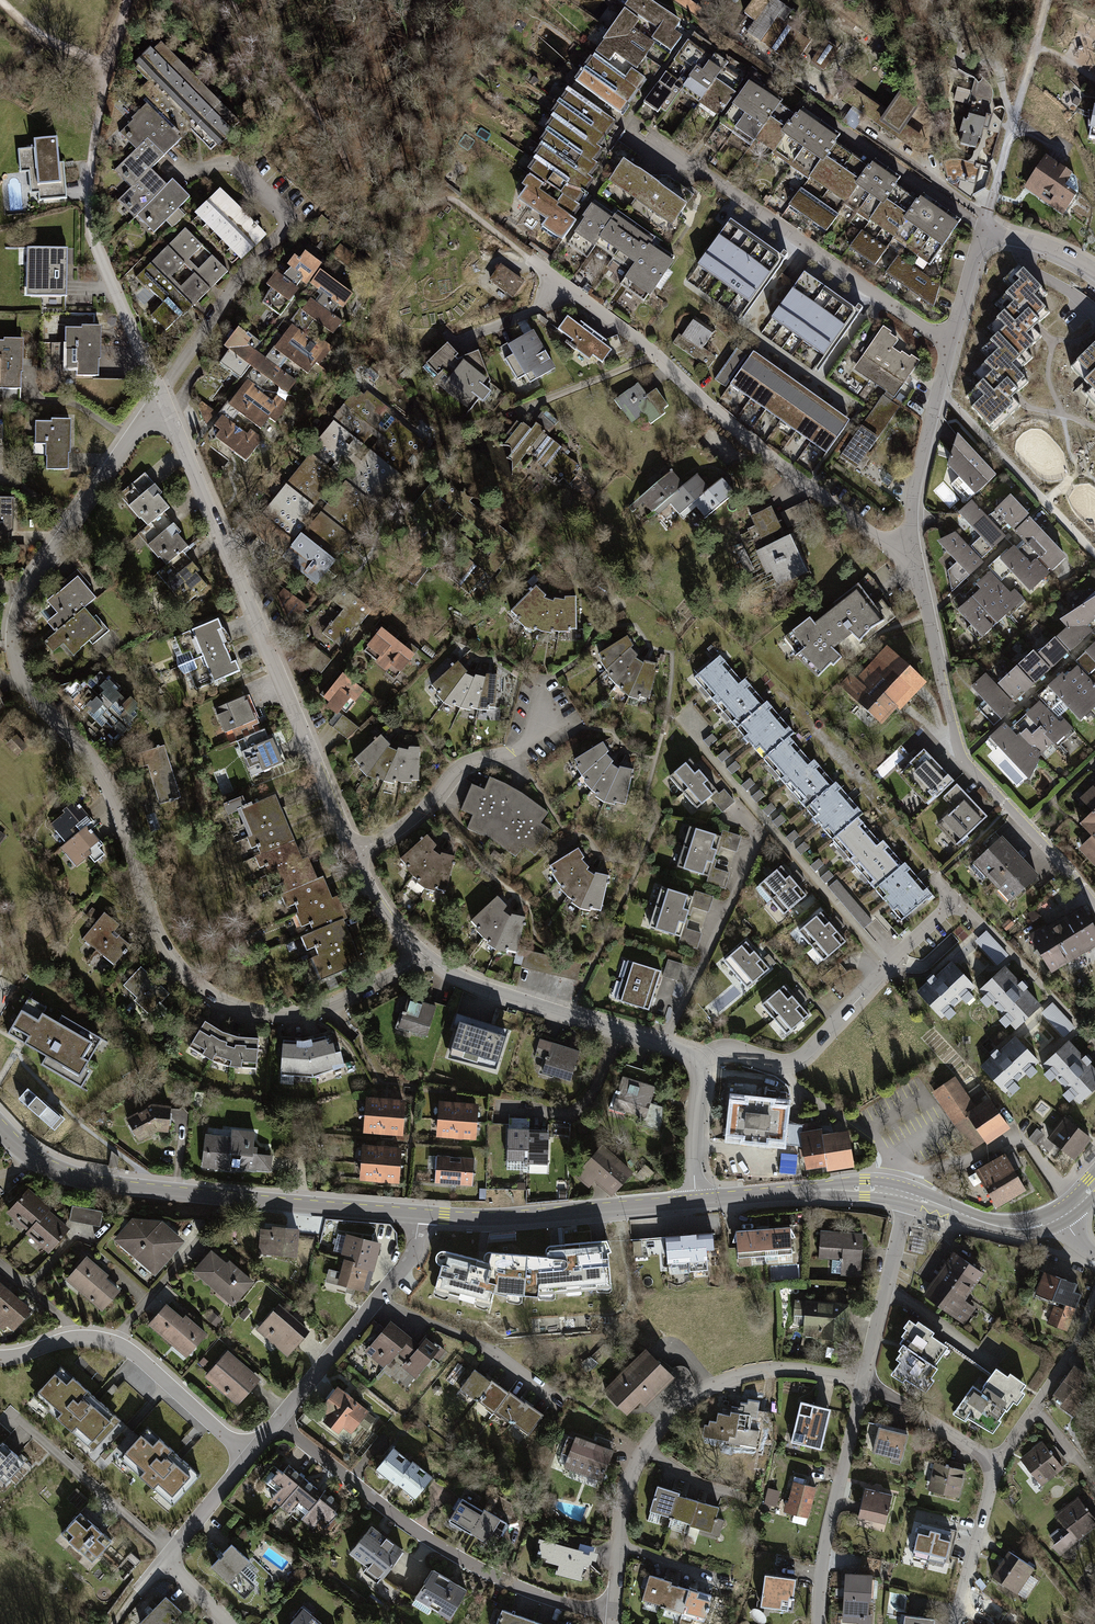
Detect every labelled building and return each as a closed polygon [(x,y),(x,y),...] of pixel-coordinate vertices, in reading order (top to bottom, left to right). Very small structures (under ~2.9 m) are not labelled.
[(623,6),(656,29),(651,38),(670,51),(679,38),(672,33),(678,24),(643,0),(627,0),(623,6)] [(745,16),(757,25),(749,36),(792,67),(809,44),(786,27),(794,16),(773,0),(757,0),(745,16)] [(637,20),(623,10),(593,52),(608,62),(614,53),(635,67),(651,44),(630,29),(637,20)] [(710,56),(686,39),(641,102),(655,112),(658,107),(663,111),(679,88),(716,114),(719,111),(721,113),(734,95),(732,93),(741,79),(723,66),(726,61),(713,52),(710,56)] [(237,121),(159,43),(133,69),(146,82),(191,127),(211,147),(237,121)] [(838,55),(827,46),(812,64),(823,73),(838,55)] [(592,56),(574,82),(618,112),(642,77),(629,68),(622,77),(592,56)] [(778,101),(749,80),(719,124),(749,145),(753,139),(771,151),(769,153),(807,179),(808,178),(843,202),(842,204),(867,222),(868,220),(891,236),(890,238),(926,264),(958,221),(922,195),(916,203),(891,185),(897,178),(873,161),(868,169),(831,143),(837,135),(800,110),(795,117),(776,104),(778,101)] [(135,92),(150,107),(180,138),(191,127),(146,82),(135,92)] [(515,196),(522,201),(544,217),(540,223),(561,239),(576,218),(572,215),(580,203),(579,202),(588,190),(582,186),(591,174),(588,171),(596,160),(592,157),(601,145),(596,141),(612,120),(572,90),(565,85),(561,82),(549,98),(553,100),(542,115),(546,117),(537,128),(540,131),(532,141),(537,145),(528,156),(532,159),(525,168),(529,170),(520,182),(523,185),(515,196)] [(980,139),(994,89),(973,83),(967,106),(970,106),(966,119),(962,118),(958,132),(963,133),(959,146),(976,150),(979,139),(980,139)] [(900,91),(879,121),(899,135),(920,105),(900,91)] [(180,138),(150,107),(143,115),(141,113),(133,120),(135,123),(123,135),(139,152),(117,173),(134,190),(119,203),(137,222),(140,219),(156,236),(168,224),(173,229),(186,217),(181,212),(192,201),(175,183),(170,188),(155,173),(185,144),(180,138)] [(993,116),(988,131),(998,134),(1002,119),(993,116)] [(23,173),(30,173),(32,197),(38,196),(38,202),(66,200),(64,186),(61,187),(57,139),(31,141),(32,148),(25,149),(26,152),(21,152),(23,173)] [(975,193),(983,162),(951,155),(945,180),(960,184),(959,189),(975,193)] [(1047,158),(1026,187),(1063,213),(1075,195),(1064,186),(1072,175),(1047,158)] [(647,180),(620,161),(607,181),(633,199),(647,180)] [(684,205),(647,180),(633,199),(670,225),(684,205)] [(818,201),(799,188),(787,205),(806,218),(818,201)] [(224,193),(200,217),(245,261),(269,237),(224,193)] [(650,241),(653,238),(616,211),(613,215),(593,201),(582,217),(584,218),(566,243),(585,256),(593,244),(630,270),(619,285),(641,301),(647,293),(649,295),(654,288),(659,291),(672,273),(667,269),(671,263),(669,262),(672,257),(650,241)] [(837,214),(818,201),(806,218),(825,231),(837,214)] [(728,218),(694,266),(745,302),(758,283),(763,287),(786,254),(780,250),(778,253),(728,218)] [(145,307),(157,296),(166,305),(156,316),(170,334),(231,273),(188,231),(139,277),(147,288),(137,298),(145,307)] [(885,249),(859,231),(848,247),(873,265),(885,249)] [(67,251),(27,250),(26,297),(66,298),(67,251)] [(260,303),(279,317),(299,289),(295,286),(300,279),(305,283),(317,267),(312,263),(314,260),(304,253),(295,265),(292,263),(287,270),(277,262),(273,268),(281,274),(278,279),(273,276),(264,288),(269,291),(260,303)] [(909,266),(896,256),(884,273),(897,282),(909,266)] [(516,295),(527,279),(503,262),(492,278),(516,295)] [(937,286),(909,266),(897,282),(932,307),(937,286)] [(1037,287),(1018,268),(1008,278),(1013,282),(1000,295),(1010,304),(994,321),(1003,330),(988,345),(995,352),(981,366),(988,373),(973,389),(982,398),(969,411),(987,429),(1010,405),(1003,399),(1022,380),(1005,364),(1028,340),(1021,333),(1043,310),(1029,296),(1037,287)] [(350,295),(318,270),(308,282),(321,292),(313,302),(307,298),(290,320),(303,329),(312,318),(330,332),(338,322),(328,314),(336,304),(341,307),(350,295)] [(853,308),(802,272),(769,319),(821,356),(834,337),(839,340),(861,309),(855,305),(853,308)] [(562,314),(569,319),(613,352),(610,356),(622,352),(617,337),(607,339),(608,343),(583,324),(585,322),(567,308),(562,314)] [(569,319),(561,330),(580,345),(577,348),(569,342),(568,344),(591,362),(594,357),(604,364),(610,356),(613,352),(569,319)] [(700,323),(688,339),(704,352),(706,354),(719,337),(700,323)] [(82,325),(81,329),(64,328),(64,349),(73,350),(73,362),(76,362),(76,376),(98,377),(98,358),(99,358),(100,326),(82,325)] [(261,356),(245,377),(260,388),(268,378),(287,392),(295,381),(278,369),(287,357),(307,373),(315,362),(318,364),(331,347),(320,339),(317,343),(293,325),(284,338),(281,336),(264,358),(261,356)] [(888,334),(880,328),(865,350),(861,347),(858,351),(862,354),(854,365),(887,388),(883,393),(891,399),(903,382),(907,385),(910,380),(907,377),(917,363),(907,356),(906,359),(898,353),(897,355),(889,350),(895,341),(887,336),(888,334)] [(218,362),(239,378),(249,364),(245,360),(259,342),(245,332),(243,334),(236,329),(233,333),(230,331),(226,336),(229,339),(223,347),(227,350),(218,362)] [(534,333),(511,346),(516,354),(506,360),(518,381),(525,376),(530,385),(555,370),(534,333)] [(717,362),(708,355),(706,354),(704,352),(688,339),(683,336),(676,345),(710,371),(717,362)] [(1068,365),(1089,387),(1082,394),(1094,407),(1094,339),(1068,365)] [(0,344),(0,365),(1,365),(1,377),(4,377),(3,392),(23,392),(23,373),(26,373),(27,342),(7,341),(7,345),(0,344)] [(448,344),(422,368),(422,369),(431,381),(428,384),(441,395),(443,392),(466,410),(463,415),(465,416),(471,410),(475,413),(481,404),(491,411),(502,397),(500,396),(501,394),(490,385),(492,381),(481,351),(460,358),(448,344)] [(847,420),(750,351),(745,356),(734,348),(712,379),(724,387),(727,383),(824,452),(847,420)] [(218,418),(209,431),(212,440),(217,438),(234,450),(234,453),(245,461),(264,437),(250,427),(246,432),(231,420),(238,411),(259,427),(269,415),(275,419),(286,404),(276,396),(273,401),(247,381),(229,405),(226,403),(216,416),(218,418)] [(356,470),(303,536),(334,560),(386,494),(383,491),(388,484),(391,487),(410,464),(407,461),(413,452),(417,455),(426,444),(395,420),(386,432),(377,425),(390,409),(367,391),(363,395),(355,388),(330,420),(332,422),(308,452),(310,454),(337,475),(347,463),(356,470)] [(642,388),(622,402),(637,425),(649,418),(655,427),(671,417),(668,412),(672,409),(660,392),(649,399),(642,388)] [(890,401),(891,399),(883,393),(838,457),(854,469),(898,407),(890,401)] [(203,415),(209,420),(215,412),(201,401),(198,405),(203,415)] [(55,423),(42,423),(40,423),(39,443),(49,443),(48,456),(51,456),(51,470),(71,470),(71,452),(74,452),(75,420),(55,420),(55,423)] [(582,467),(531,421),(508,447),(517,454),(511,460),(515,478),(535,456),(570,485),(582,467)] [(956,436),(946,463),(958,477),(949,485),(965,503),(993,478),(956,436)] [(337,475),(310,454),(262,515),(257,511),(247,524),(283,553),(306,523),(302,520),(337,475)] [(679,474),(633,509),(637,514),(649,505),(661,521),(676,509),(686,522),(702,511),(709,521),(740,498),(727,481),(715,490),(705,476),(689,487),(679,474)] [(148,475),(124,497),(134,509),(133,510),(143,523),(144,522),(151,530),(174,510),(163,497),(165,495),(148,475)] [(1012,529),(1025,516),(1007,497),(994,510),(983,518),(969,504),(960,513),(982,536),(971,546),(980,555),(1000,536),(996,532),(1006,522),(1012,529)] [(12,551),(12,532),(15,532),(16,500),(0,500),(0,550),(12,551)] [(771,510),(751,519),(756,530),(743,536),(747,546),(735,551),(747,577),(761,571),(763,577),(771,573),(777,589),(809,575),(788,528),(813,518),(807,504),(780,515),(783,521),(776,523),(771,510)] [(1004,549),(986,567),(1000,582),(1010,572),(1028,591),(1046,574),(1044,571),(1047,567),(1050,570),(1062,558),(1026,519),(1013,532),(1022,542),(1014,549),(1011,546),(1006,551),(1004,549)] [(178,527),(151,549),(162,562),(164,561),(170,569),(193,550),(182,537),(185,535),(178,527)] [(953,533),(939,539),(940,545),(956,562),(946,571),(951,591),(980,563),(953,533)] [(316,582),(334,560),(303,536),(293,549),(299,555),(293,563),(316,582)] [(204,574),(198,566),(171,587),(188,609),(211,590),(201,577),(204,574)] [(56,595),(49,601),(38,609),(55,631),(43,641),(52,652),(63,643),(73,656),(83,648),(82,647),(89,642),(93,646),(110,632),(97,616),(93,619),(85,609),(98,599),(89,587),(91,586),(79,570),(63,583),(67,588),(57,597),(56,595)] [(1012,591),(1007,596),(986,574),(960,598),(957,594),(952,600),(954,614),(961,612),(970,623),(964,628),(976,641),(1004,614),(1007,617),(1023,602),(1012,591)] [(809,621),(788,635),(801,651),(794,658),(817,678),(830,665),(832,667),(840,659),(833,651),(851,636),(857,645),(865,637),(866,642),(896,622),(890,607),(883,595),(871,580),(857,589),(833,607),(835,610),(815,627),(809,621)] [(521,620),(520,621),(529,631),(541,635),(547,636),(558,636),(558,643),(575,643),(574,613),(574,600),(563,600),(562,603),(554,602),(549,602),(551,599),(542,590),(514,613),(517,615),(521,620)] [(287,591),(281,600),(292,622),(298,614),(304,618),(311,609),(287,591)] [(970,686),(986,703),(977,711),(991,727),(1014,706),(1011,703),(1089,631),(1084,625),(1094,616),(1094,617),(1094,597),(1057,619),(1065,627),(1046,646),(1021,656),(1024,659),(994,687),(983,675),(970,686)] [(381,622),(361,646),(366,650),(363,653),(376,662),(374,664),(386,674),(385,675),(394,682),(418,652),(381,622)] [(223,623),(180,639),(186,656),(180,660),(179,670),(185,677),(190,676),(197,692),(220,685),(245,675),(241,666),(237,667),(222,634),(226,632),(223,623)] [(626,639),(594,658),(605,673),(597,680),(625,706),(628,699),(649,706),(659,666),(639,659),(626,639)] [(1094,648),(1091,645),(1034,698),(1039,702),(1007,732),(1002,726),(987,740),(993,747),(996,744),(1027,777),(1037,760),(1034,757),(1052,740),(1056,745),(1071,731),(1061,721),(1058,724),(1047,712),(1061,700),(1079,719),(1091,707),(1093,710),(1094,708),(1094,689),(1083,677),(1094,666),(1094,647),(1094,648)] [(852,676),(839,689),(877,725),(894,708),(900,714),(926,687),(886,649),(857,680),(852,676)] [(719,660),(696,680),(902,925),(932,900),(903,866),(901,867),(883,846),(880,848),(859,823),(863,820),(834,787),(819,769),(815,763),(811,766),(789,740),(794,736),(766,703),(763,705),(745,683),(742,687),(719,660)] [(436,695),(434,696),(441,705),(459,713),(462,710),(476,713),(487,714),(488,710),(497,711),(497,676),(484,676),(482,681),(474,677),(472,680),(464,677),(466,674),(457,665),(429,688),(431,690),(436,695)] [(342,672),(323,697),(330,702),(326,707),(336,715),(342,707),(348,712),(366,689),(342,672)] [(112,680),(87,703),(97,714),(92,718),(104,731),(106,729),(119,743),(130,733),(132,735),(137,730),(133,726),(144,715),(112,680)] [(72,688),(67,693),(77,703),(83,696),(82,695),(87,690),(81,684),(74,690),(72,688)] [(249,698),(214,711),(217,717),(215,718),(222,736),(225,734),(229,746),(243,741),(240,735),(246,733),(249,740),(256,737),(253,729),(260,727),(249,698)] [(343,716),(334,727),(348,739),(357,728),(343,716)] [(390,743),(381,735),(355,760),(368,774),(384,781),(419,780),(419,746),(409,746),(408,749),(398,747),(396,750),(388,746),(390,743)] [(19,737),(10,745),(21,757),(30,749),(19,737)] [(270,743),(252,751),(255,757),(244,762),(248,772),(259,768),(262,775),(278,768),(276,763),(278,762),(270,743)] [(162,748),(130,758),(134,771),(146,768),(158,808),(178,801),(162,748)] [(612,768),(603,748),(575,765),(591,796),(624,808),(632,772),(612,768)] [(952,785),(922,753),(897,777),(927,809),(952,785)] [(717,791),(691,761),(670,779),(696,809),(717,791)] [(505,784),(490,778),(485,791),(473,786),(463,809),(473,814),(467,829),(491,838),(516,857),(524,847),(535,855),(552,832),(540,823),(548,813),(524,795),(514,789),(505,784)] [(1081,798),(1094,812),(1081,824),(1093,837),(1080,849),(1094,865),(1094,785),(1081,798)] [(987,818),(956,786),(943,799),(951,808),(933,824),(956,848),(987,818)] [(276,798),(241,812),(272,887),(280,884),(321,983),(361,967),(314,853),(300,858),(276,798)] [(104,848),(73,811),(47,834),(78,870),(104,848)] [(723,840),(688,827),(674,866),(708,879),(723,840)] [(437,845),(426,834),(400,858),(407,866),(406,868),(414,876),(412,878),(426,888),(435,890),(435,888),(446,891),(455,856),(441,852),(440,855),(433,850),(437,845)] [(1038,878),(1002,841),(977,865),(1013,902),(1038,878)] [(584,857),(578,848),(550,866),(554,871),(552,873),(555,878),(562,887),(560,889),(568,896),(574,900),(573,903),(582,907),(600,911),(609,875),(596,872),(595,874),(586,869),(589,866),(582,859),(584,857)] [(809,898),(784,868),(757,891),(782,921),(809,898)] [(830,888),(866,927),(875,919),(838,880),(830,888)] [(693,897),(663,888),(650,931),(680,940),(693,897)] [(507,906),(498,896),(471,922),(478,929),(476,930),(488,941),(487,944),(495,949),(507,950),(508,949),(516,952),(525,917),(512,914),(510,916),(503,911),(507,906)] [(1083,906),(1031,936),(1052,972),(1094,946),(1094,926),(1083,906)] [(846,942),(821,913),(796,935),(821,963),(846,942)] [(138,944),(107,917),(85,942),(115,970),(138,944)] [(687,925),(680,941),(698,948),(705,933),(687,925)] [(976,941),(997,965),(1007,956),(986,932),(976,941)] [(770,968),(746,942),(723,964),(747,990),(770,968)] [(681,962),(666,958),(661,975),(676,980),(681,962)] [(658,970),(627,960),(615,998),(647,1008),(658,970)] [(950,963),(917,992),(940,1017),(973,987),(950,963)] [(1040,1004),(1004,967),(983,988),(1018,1025),(1040,1004)] [(168,998),(140,972),(123,991),(150,1017),(168,998)] [(809,1015),(784,986),(761,1005),(786,1034),(809,1015)] [(101,1037),(29,996),(8,1032),(46,1054),(40,1064),(81,1087),(91,1068),(86,1065),(101,1037)] [(438,1008),(404,997),(395,1027),(429,1038),(438,1008)] [(510,1029),(457,1013),(447,1046),(499,1062),(510,1029)] [(229,1036),(205,1024),(189,1053),(221,1070),(256,1075),(258,1041),(229,1036)] [(1038,1060),(1014,1036),(983,1066),(1006,1090),(1038,1060)] [(303,1042),(284,1042),(282,1074),(313,1075),(342,1068),(331,1037),(303,1042)] [(1067,1041),(1043,1065),(1082,1102),(1094,1089),(1094,1069),(1067,1041)] [(578,1053),(545,1043),(536,1070),(570,1080),(578,1053)] [(659,1082),(623,1071),(612,1108),(647,1118),(659,1082)] [(956,1079),(934,1092),(971,1151),(1010,1127),(991,1096),(974,1107),(956,1079)] [(65,1116),(25,1084),(14,1098),(54,1131),(65,1116)] [(789,1103),(734,1096),(728,1143),(783,1150),(789,1103)] [(405,1102),(367,1100),(365,1134),(403,1136),(405,1102)] [(478,1105),(439,1104),(438,1138),(477,1139),(478,1105)] [(152,1107),(127,1119),(138,1141),(157,1129),(170,1129),(172,1109),(152,1107)] [(1091,1138),(1067,1117),(1050,1137),(1074,1158),(1091,1138)] [(548,1130),(508,1128),(506,1164),(546,1166),(548,1130)] [(820,1131),(802,1135),(808,1169),(829,1165),(829,1169),(854,1165),(848,1133),(822,1138),(820,1131)] [(255,1135),(206,1132),(203,1169),(271,1174),(272,1155),(254,1154),(255,1135)] [(402,1149),(364,1146),(361,1181),(399,1184),(402,1149)] [(632,1171),(600,1148),(582,1173),(614,1196),(632,1171)] [(1006,1152),(976,1169),(997,1207),(1028,1189),(1006,1152)] [(474,1157),(438,1154),(435,1182),(472,1185),(474,1157)] [(69,1229),(25,1191),(6,1213),(50,1251),(69,1229)] [(102,1212),(72,1207),(70,1220),(99,1226),(102,1212)] [(160,1224),(133,1222),(117,1240),(154,1274),(182,1242),(160,1224)] [(272,1230),(260,1229),(258,1252),(297,1255),(299,1228),(272,1225),(272,1230)] [(790,1227),(736,1231),(738,1258),(793,1254),(790,1227)] [(713,1233),(666,1237),(668,1264),(689,1263),(689,1272),(708,1270),(706,1249),(714,1249),(713,1233)] [(864,1235),(822,1233),(820,1259),(841,1260),(840,1277),(861,1278),(864,1235)] [(380,1245),(347,1238),(337,1285),(370,1292),(380,1245)] [(611,1253),(607,1241),(549,1246),(546,1248),(545,1251),(545,1254),(547,1256),(489,1252),(486,1253),(484,1256),(484,1259),(485,1262),(445,1251),(441,1251),(438,1253),(436,1256),(435,1259),(436,1263),(438,1265),(441,1267),(434,1293),(489,1307),(494,1294),(507,1297),(508,1294),(538,1297),(538,1295),(611,1289),(608,1254),(611,1253)] [(253,1284),(213,1250),(193,1273),(233,1307),(253,1284)] [(106,1273),(86,1256),(66,1281),(103,1310),(119,1290),(103,1277),(106,1273)] [(978,1275),(953,1256),(919,1301),(964,1335),(978,1316),(959,1301),(978,1275)] [(1088,1288),(1046,1273),(1036,1299),(1058,1308),(1052,1324),(1071,1332),(1088,1288)] [(0,1283),(0,1325),(3,1328),(7,1323),(13,1328),(30,1308),(0,1283)] [(852,1307),(808,1301),(803,1336),(847,1342),(852,1307)] [(309,1327),(280,1302),(257,1330),(285,1354),(309,1327)] [(182,1320),(165,1305),(149,1324),(187,1357),(206,1334),(185,1317),(182,1320)] [(432,1355),(388,1323),(368,1351),(412,1383),(432,1355)] [(954,1352),(910,1324),(905,1330),(907,1331),(903,1339),(904,1340),(901,1346),(903,1348),(899,1353),(901,1354),(896,1361),(901,1364),(894,1373),(926,1393),(942,1372),(940,1370),(954,1352)] [(673,1378),(646,1350),(605,1389),(626,1411),(641,1397),(646,1403),(673,1378)] [(258,1378),(227,1351),(206,1375),(237,1402),(258,1378)] [(1075,1368),(1051,1400),(1075,1418),(1094,1392),(1094,1382),(1075,1368)] [(121,1423),(62,1370),(34,1401),(92,1454),(121,1423)] [(1024,1390),(995,1370),(981,1391),(972,1385),(956,1410),(993,1435),(1024,1390)] [(541,1419),(477,1372),(462,1393),(526,1439),(541,1419)] [(370,1411),(338,1386),(318,1411),(351,1436),(370,1411)] [(701,1424),(699,1436),(723,1440),(723,1442),(752,1447),(755,1430),(747,1428),(749,1416),(754,1417),(756,1401),(746,1399),(745,1403),(738,1402),(737,1408),(730,1407),(729,1410),(720,1408),(719,1413),(715,1412),(714,1421),(706,1420),(706,1425),(701,1424)] [(831,1410),(802,1403),(793,1444),(822,1450),(831,1410)] [(908,1433),(873,1426),(867,1452),(902,1459),(908,1433)] [(200,1477),(147,1431),(119,1463),(172,1509),(200,1477)] [(610,1451),(566,1436),(556,1465),(600,1480),(610,1451)] [(2,1446),(0,1448),(0,1485),(2,1487),(22,1466),(2,1446)] [(1062,1471),(1044,1447),(1022,1463),(1041,1487),(1062,1471)] [(430,1478),(391,1451),(375,1474),(414,1501),(430,1478)] [(965,1472),(936,1467),(931,1493),(960,1498),(965,1472)] [(339,1505),(287,1469),(268,1496),(320,1532),(339,1505)] [(816,1489),(792,1483),(785,1511),(809,1517),(816,1489)] [(720,1508),(657,1490),(650,1516),(713,1534),(720,1508)] [(894,1498),(867,1491),(860,1519),(887,1526),(894,1498)] [(506,1522),(463,1497),(449,1520),(492,1545),(506,1522)] [(1079,1499),(1060,1512),(1072,1529),(1052,1543),(1062,1558),(1094,1535),(1094,1522),(1079,1499)] [(110,1542),(79,1516),(58,1540),(90,1567),(110,1542)] [(935,1530),(919,1526),(913,1554),(928,1557),(935,1530)] [(403,1552),(371,1528),(351,1554),(383,1578),(403,1552)] [(950,1533),(935,1530),(928,1557),(944,1561),(950,1533)] [(597,1554),(544,1538),(538,1558),(563,1565),(561,1572),(589,1581),(597,1554)] [(265,1578),(231,1546),(212,1567),(246,1598),(265,1578)] [(126,1578),(143,1559),(133,1551),(116,1570),(126,1578)] [(1036,1568),(1012,1552),(994,1578),(1018,1594),(1036,1568)] [(467,1591),(432,1573),(417,1601),(451,1620),(467,1591)] [(798,1578),(766,1574),(762,1607),(794,1611),(798,1578)] [(874,1576),(849,1574),(845,1622),(871,1623),(874,1576)] [(711,1599),(651,1580),(644,1602),(704,1621),(711,1599)] [(160,1595),(136,1621),(139,1623),(165,1623),(177,1611),(160,1595)] [(502,1609),(496,1623),(545,1623),(502,1609)] [(302,1612),(292,1623),(316,1623),(302,1612)]
